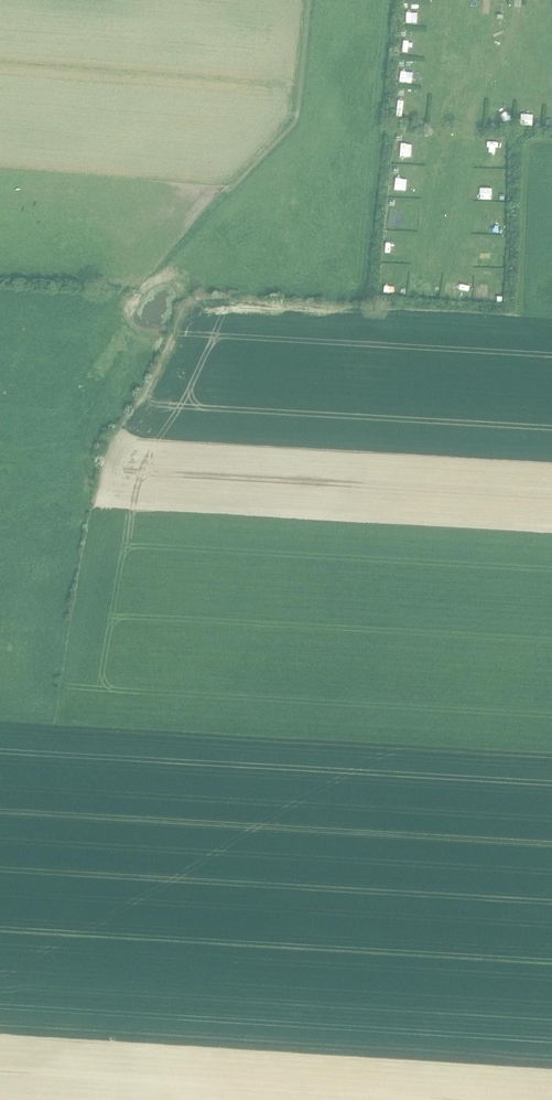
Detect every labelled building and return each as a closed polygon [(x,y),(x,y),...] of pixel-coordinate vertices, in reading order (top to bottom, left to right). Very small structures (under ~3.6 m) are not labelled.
[(410,78),(410,67),(399,66),(398,77),(410,78)] [(396,96),(396,107),(406,108),(407,96),(396,96)] [(432,97),(432,108),(447,109),(447,98),(432,97)] [(479,112),(479,102),(461,102),(461,112),(479,112)] [(536,112),(536,103),(518,102),(517,111),(536,112)] [(495,105),(494,114),(510,114),(511,105),(495,105)]
